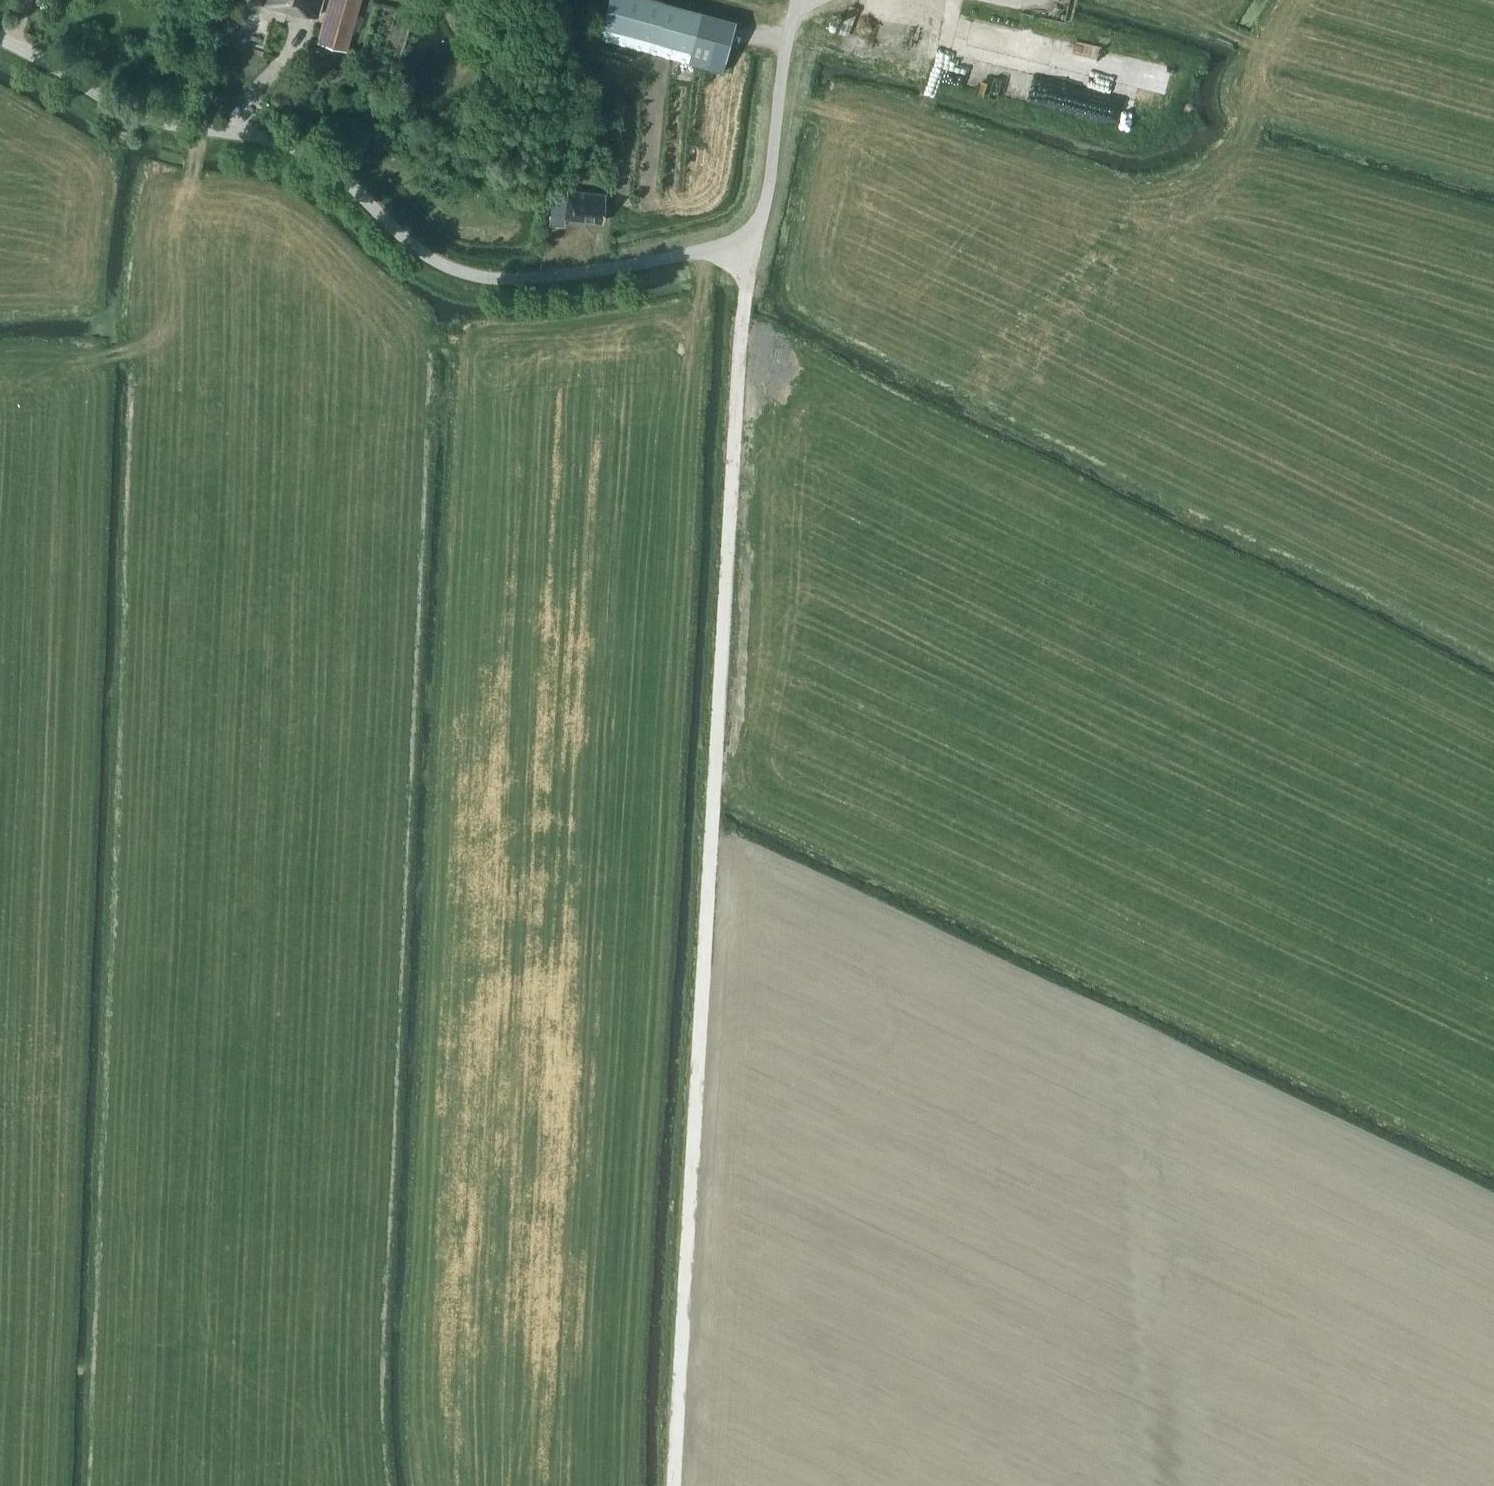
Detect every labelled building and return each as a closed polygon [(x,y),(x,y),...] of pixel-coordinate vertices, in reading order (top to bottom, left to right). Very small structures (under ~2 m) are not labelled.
[(316,16),(320,0),(262,0),(316,16)] [(346,49),(359,0),(328,0),(317,42),(346,49)] [(597,35),(726,70),(740,20),(667,0),(606,0),(597,35)] [(589,134),(605,136),(606,124),(592,122),(589,134)] [(567,189),(566,199),(552,198),(549,223),(564,225),(565,217),(602,221),(605,193),(567,189)]
